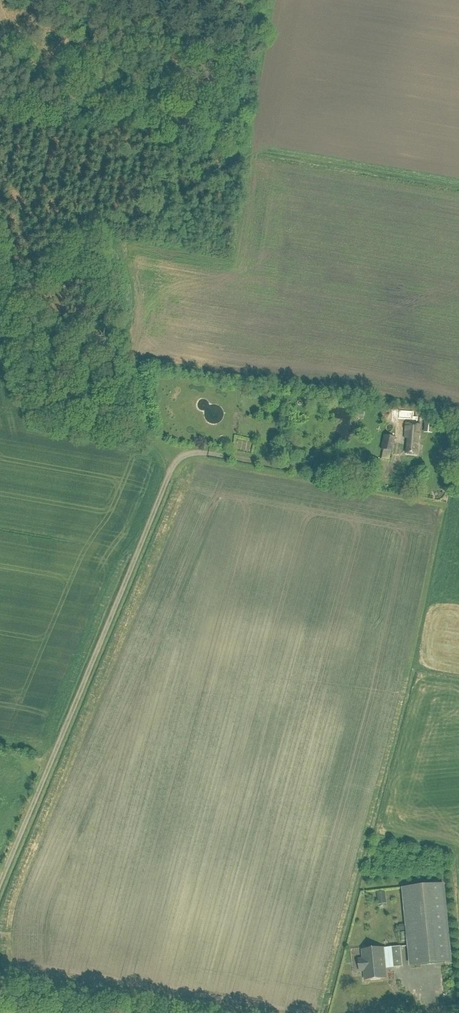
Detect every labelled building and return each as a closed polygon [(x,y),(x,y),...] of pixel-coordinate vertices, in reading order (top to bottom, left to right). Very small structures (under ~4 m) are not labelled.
[(404,455),(417,456),(418,439),(420,439),(420,425),(405,424),(404,438),(405,438),(404,455)] [(396,439),(382,435),(378,450),(383,451),(381,460),(389,462),(391,452),(393,452),(396,439)] [(357,474),(366,476),(367,468),(358,466),(357,474)] [(404,888),(411,966),(451,962),(443,885),(404,888)] [(392,948),(394,968),(403,967),(401,947),(392,948)] [(381,979),(386,978),(383,948),(363,950),(364,960),(359,960),(360,971),(365,970),(366,980),(371,980),(371,981),(381,980),(381,979)]
